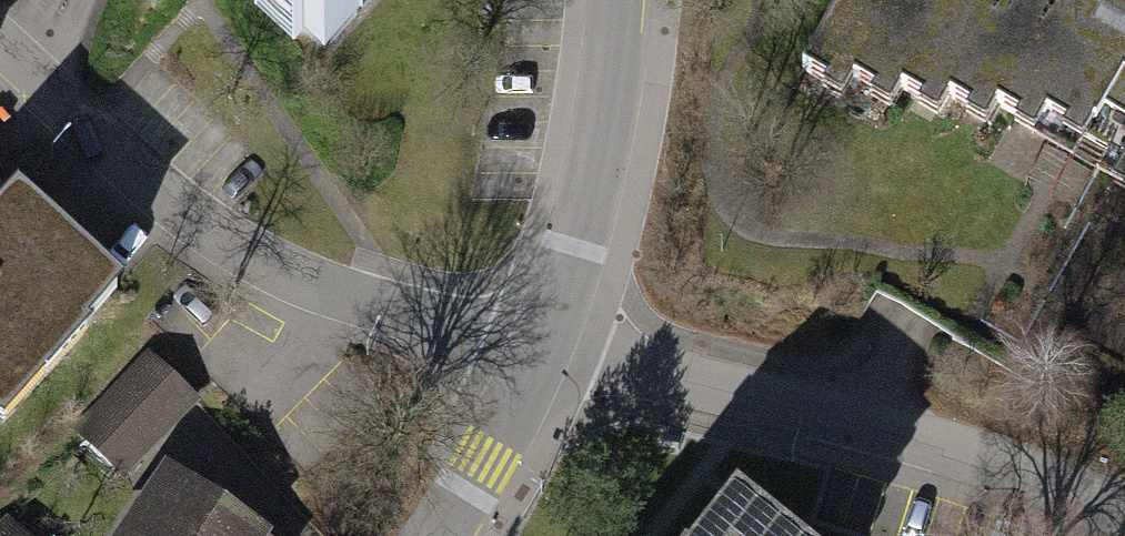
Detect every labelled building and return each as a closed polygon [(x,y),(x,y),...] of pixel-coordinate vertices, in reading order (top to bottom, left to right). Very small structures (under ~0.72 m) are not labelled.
[(278,4),(268,16),(308,50),(318,38),(336,53),(381,0),(274,0),(278,4)] [(803,80),(851,109),(862,92),(947,124),(958,112),(1124,202),(1124,0),(853,0),(803,80)] [(12,185),(0,198),(0,420),(87,324),(82,320),(118,281),(12,185)] [(201,401),(147,349),(70,429),(123,480),(201,401)] [(163,462),(113,535),(269,535),(271,534),(163,462)] [(762,509),(740,535),(795,535),(762,509)] [(5,516),(0,521),(0,535),(28,535),(5,516)]
